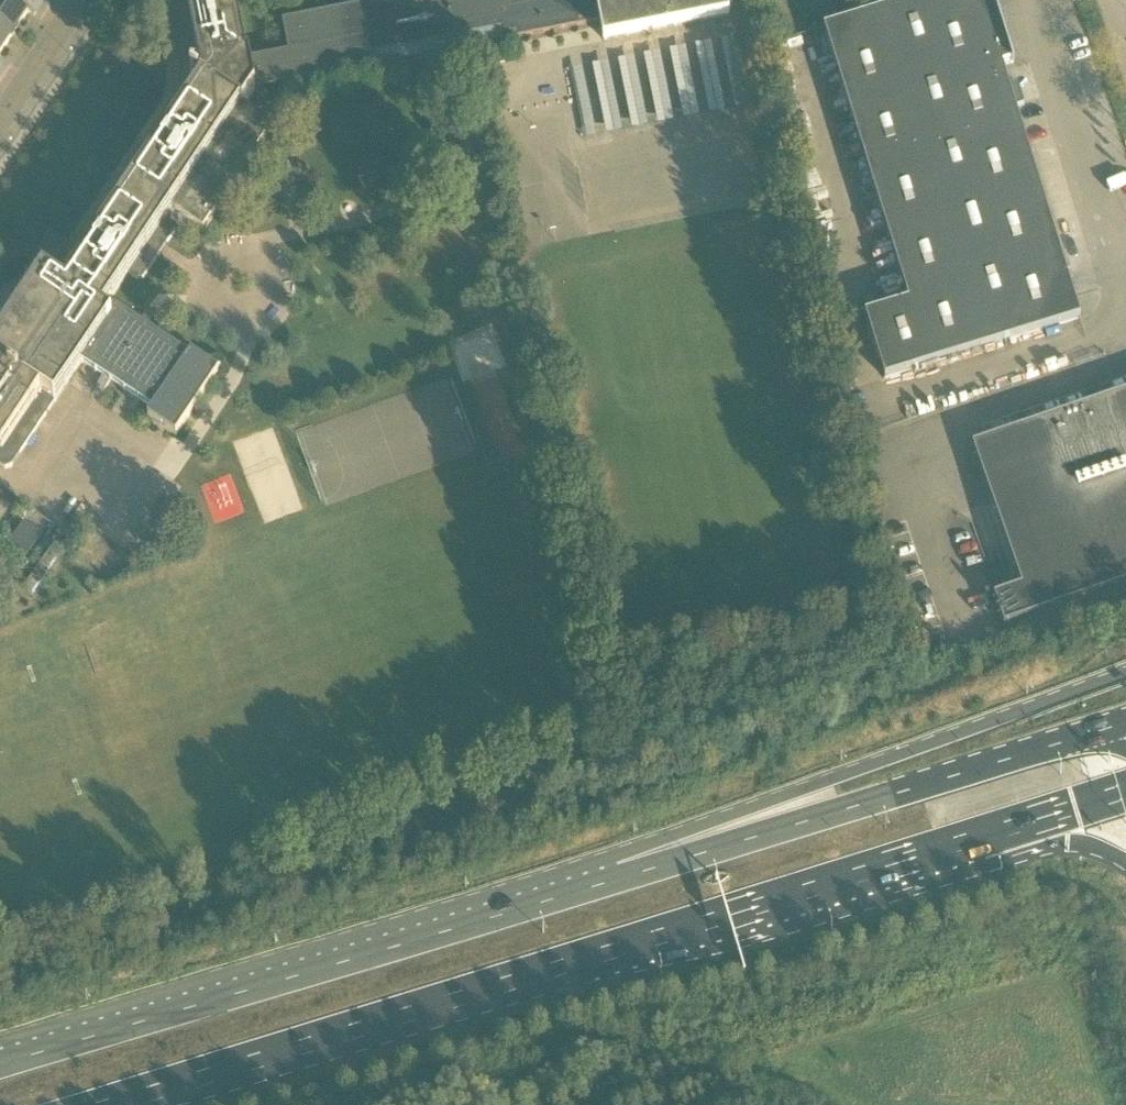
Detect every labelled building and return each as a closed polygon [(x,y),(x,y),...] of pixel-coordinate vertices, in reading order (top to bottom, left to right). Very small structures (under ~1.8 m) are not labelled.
[(6,469),(12,468),(82,363),(153,411),(148,418),(177,437),(220,372),(192,353),(190,357),(109,303),(129,274),(138,280),(144,279),(157,259),(176,231),(164,222),(172,211),(201,231),(274,128),(245,107),(256,90),(601,22),(605,41),(729,16),(726,0),(365,0),(358,1),(359,7),(283,22),(289,52),(250,59),(247,59),(236,0),(188,0),(202,68),(204,78),(202,81),(129,190),(118,182),(108,198),(109,205),(116,210),(82,260),(52,240),(26,278),(36,285),(22,306),(23,307),(0,341),(0,465),(6,469)] [(10,0),(0,0),(0,25),(15,35),(29,13),(10,0)] [(823,29),(907,302),(864,315),(884,380),(1081,319),(1003,67),(1013,64),(993,0),(992,0),(983,3),(982,0),(917,0),(823,29)] [(15,35),(0,25),(0,57),(15,35)] [(588,134),(751,106),(738,30),(664,43),(663,37),(650,40),(651,50),(636,52),(637,55),(612,59),(612,61),(591,65),(592,76),(578,78),(588,134)] [(1125,583),(1125,392),(973,445),(1022,587),(995,596),(1005,625),(1125,583)] [(9,546),(27,559),(42,537),(24,524),(9,546)]
